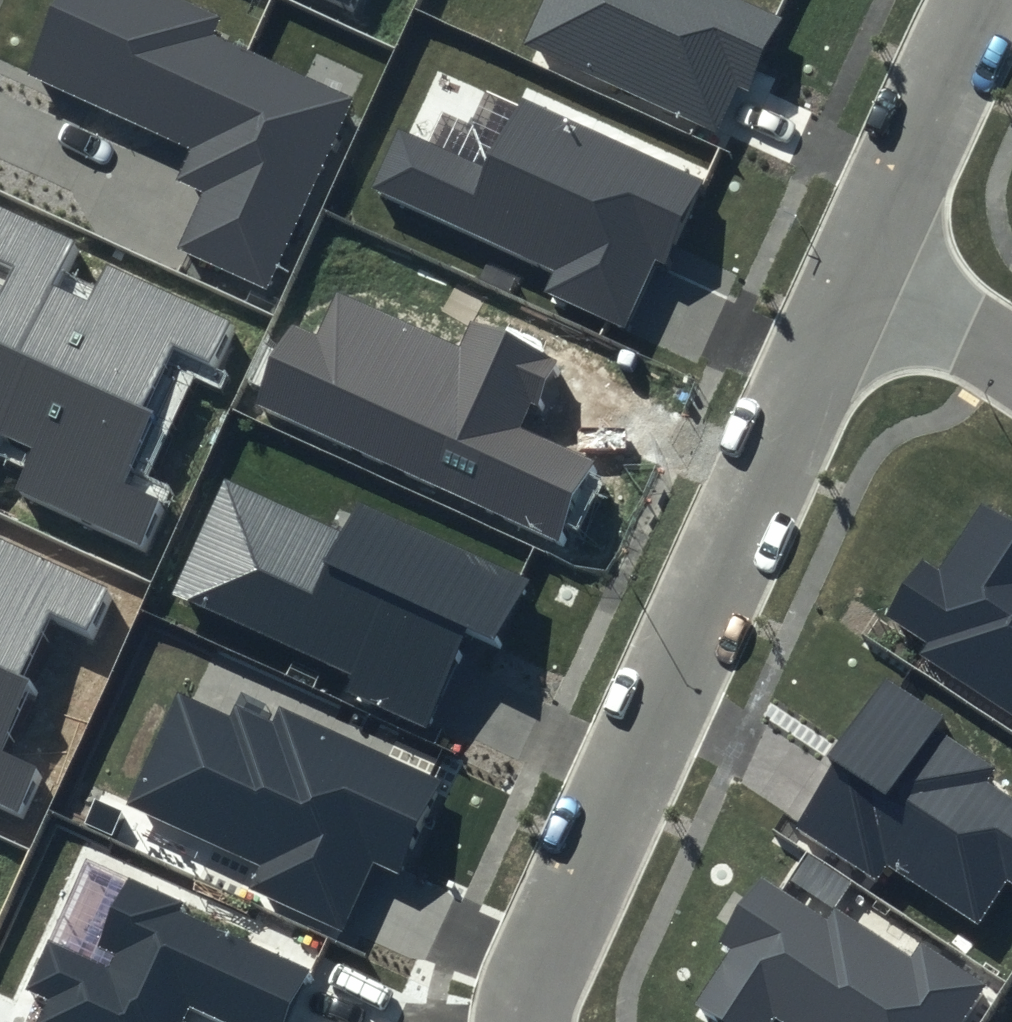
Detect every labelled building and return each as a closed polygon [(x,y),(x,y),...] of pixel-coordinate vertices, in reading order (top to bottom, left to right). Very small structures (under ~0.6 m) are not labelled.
[(188,0),(61,0),(28,71),(195,147),(181,178),(207,190),(180,248),(266,287),(353,98),(213,34),(221,15),(188,0)] [(357,17),(365,0),(321,0),(357,17)] [(744,0),(544,0),(524,43),(712,129),(733,83),(749,91),(783,18),(744,0)] [(705,179),(522,95),(488,168),(399,127),(374,183),(553,265),(543,288),(625,326),(656,260),(665,265),(705,179)] [(0,206),(0,255),(13,261),(1,285),(0,285),(0,437),(1,434),(30,448),(13,485),(146,548),(170,498),(124,476),(156,409),(145,404),(170,353),(217,376),(243,322),(107,258),(87,299),(47,280),(67,238),(0,206)] [(317,333),(292,322),(253,405),(554,544),(592,462),(521,429),(554,360),(471,322),(459,348),(336,292),(317,333)] [(343,533),(225,482),(178,589),(356,666),(344,693),(422,727),(464,632),(502,649),(533,578),(357,502),(343,533)] [(981,504),(936,571),(918,559),(883,611),(928,641),(920,652),(1011,713),(1011,524),(981,504)] [(25,821),(49,770),(4,749),(36,682),(25,677),(49,626),(97,648),(123,595),(0,537),(0,809),(25,821)] [(884,679),(788,823),(876,881),(885,867),(976,927),(1006,883),(1011,887),(1011,797),(986,780),(993,770),(932,729),(940,717),(884,679)] [(447,782),(280,705),(272,723),(235,706),(230,716),(176,691),(125,802),(257,863),(247,884),(344,928),(375,861),(405,875),(447,782)] [(759,873),(716,938),(731,948),(695,1003),(724,1021),(767,1021),(773,1013),(786,1021),(959,1021),(985,983),(919,940),(909,956),(833,905),(826,916),(759,873)] [(128,876),(97,943),(120,953),(112,970),(49,941),(28,987),(49,997),(37,1021),(181,1021),(178,1021),(185,1007),(218,1021),(287,1021),(310,973),(180,911),(184,902),(128,876)]
